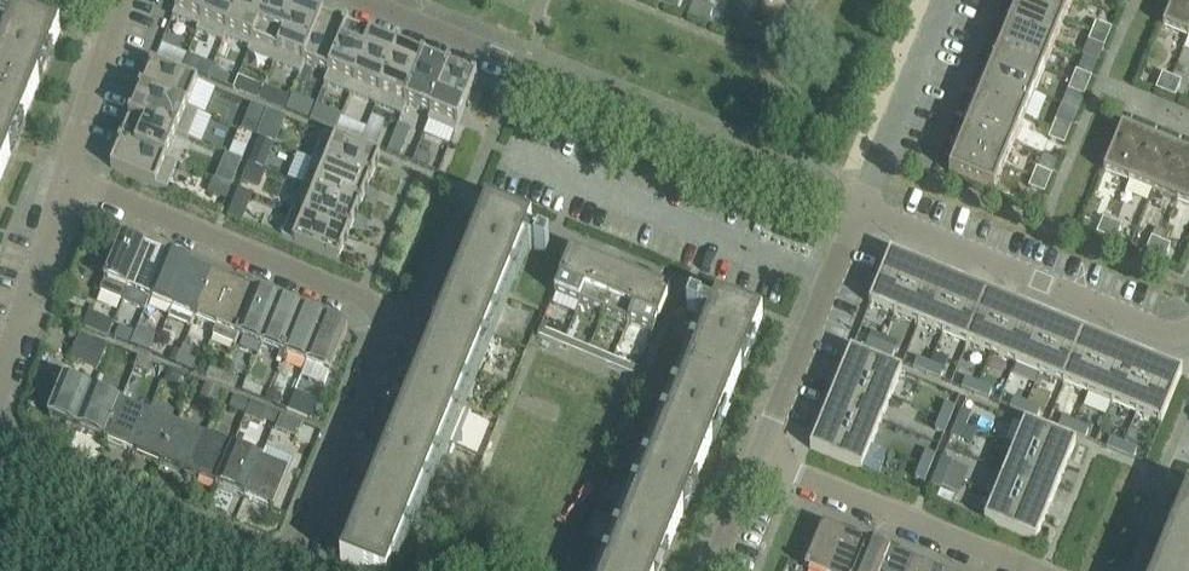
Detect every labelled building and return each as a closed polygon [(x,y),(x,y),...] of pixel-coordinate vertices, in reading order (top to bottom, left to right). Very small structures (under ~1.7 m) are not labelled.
[(173,18),(199,28),(197,33),(198,33),(211,0),(180,0),(173,18)] [(198,33),(223,44),(241,0),(211,0),(198,33)] [(223,44),(224,44),(226,40),(250,49),(248,54),(249,54),(271,0),(241,0),(223,44)] [(277,0),(271,0),(249,54),(274,65),(297,8),(277,0)] [(1064,22),(1073,0),(1020,0),(1019,3),(1064,22)] [(1163,29),(1188,39),(1188,38),(1188,0),(1175,0),(1163,29)] [(695,1),(689,17),(698,21),(705,5),(695,1)] [(1019,3),(1009,28),(1054,46),(1064,22),(1019,3)] [(698,21),(708,25),(714,9),(705,5),(698,21)] [(323,19),(297,8),(274,65),(300,75),(323,19)] [(7,36),(0,53),(0,183),(61,34),(15,16),(15,17),(0,11),(0,33),(7,36)] [(348,29),(323,19),(300,75),(301,75),(305,64),(329,74),(324,85),(325,85),(348,29)] [(743,21),(737,37),(746,41),(753,25),(743,21)] [(1108,40),(1112,31),(1112,30),(1096,24),(1092,33),(1108,40)] [(746,41),(756,45),(763,29),(753,25),(746,41)] [(999,52),(1044,71),(1054,46),(1009,28),(999,52)] [(374,40),(348,29),(325,85),(351,96),(374,40)] [(1088,43),(1104,50),(1108,40),(1092,33),(1088,43)] [(374,40),(351,96),(376,106),(399,50),(374,40)] [(187,56),(162,46),(157,58),(182,68),(187,56)] [(425,60),(399,50),(376,106),(402,117),(425,60)] [(999,52),(989,77),(1034,95),(1044,71),(999,52)] [(201,62),(189,57),(184,69),(196,74),(201,62)] [(450,71),(425,60),(402,117),(403,117),(407,106),(431,116),(428,122),(429,123),(450,71)] [(199,83),(154,65),(143,91),(199,114),(199,113),(188,109),(199,83)] [(230,78),(212,70),(208,80),(227,87),(230,78)] [(477,82),(450,71),(429,123),(456,134),(477,82)] [(1088,89),(1092,80),(1092,79),(1076,72),(1072,82),(1088,89)] [(1162,75),(1156,91),(1166,95),(1172,79),(1162,75)] [(1034,95),(989,77),(979,101),(1025,119),(1034,95)] [(1166,95),(1175,99),(1182,83),(1172,79),(1166,95)] [(263,90),(239,80),(235,90),(259,100),(263,90)] [(1068,92),(1084,98),(1088,89),(1072,82),(1068,92)] [(289,99),(265,89),(260,100),(285,110),(289,99)] [(143,91),(132,117),(188,140),(199,114),(143,91)] [(314,107),(293,98),(287,112),(308,120),(314,107)] [(979,101),(969,125),(1015,143),(1025,119),(979,101)] [(341,118),(317,108),(311,121),(336,131),(341,118)] [(287,119),(268,112),(257,138),(276,146),(287,119)] [(132,117),(122,142),(178,165),(178,164),(167,160),(177,136),(188,141),(188,140),(132,117)] [(262,123),(249,118),(243,131),(256,137),(262,123)] [(366,130),(342,120),(337,132),(361,142),(366,130)] [(1068,137),(1072,128),(1057,121),(1052,131),(1068,137)] [(399,125),(388,152),(400,157),(411,130),(399,125)] [(969,125),(959,149),(1005,168),(1015,143),(969,125)] [(1104,173),(1129,184),(1148,138),(1122,128),(1104,173)] [(380,135),(367,130),(362,142),(375,147),(380,135)] [(1048,140),(1064,147),(1068,137),(1052,131),(1048,140)] [(252,137),(240,132),(230,156),(242,161),(252,137)] [(381,158),(325,135),(314,161),(370,184),(381,158)] [(1172,148),(1148,138),(1129,184),(1153,193),(1172,148)] [(274,146),(260,140),(250,165),(263,170),(274,146)] [(122,142),(111,169),(167,192),(178,165),(122,142)] [(1172,148),(1153,193),(1178,203),(1188,175),(1188,155),(1172,148)] [(959,149),(949,175),(994,193),(1005,168),(959,149)] [(242,162),(228,156),(218,181),(232,187),(242,162)] [(370,184),(314,161),(303,187),(359,210),(370,184)] [(263,171),(249,166),(243,181),(256,187),(263,171)] [(1049,186),(1052,176),(1053,176),(1037,170),(1033,179),(1049,186)] [(1178,203),(1188,208),(1188,175),(1178,203)] [(1029,189),(1045,195),(1049,186),(1033,179),(1029,189)] [(232,188),(215,181),(210,194),(227,201),(232,188)] [(359,210),(303,187),(293,212),(349,235),(359,210)] [(253,196),(239,190),(228,217),(242,222),(253,196)] [(539,254),(546,257),(550,247),(542,244),(546,234),(531,227),(487,209),(342,564),(358,570),(391,570),(523,247),(535,252),(539,254)] [(293,212),(282,239),(338,262),(349,235),(293,212)] [(1103,219),(1097,235),(1106,239),(1113,223),(1103,219)] [(1106,239),(1116,243),(1123,227),(1113,223),(1106,239)] [(122,304),(146,248),(123,239),(100,295),(122,304)] [(1152,239),(1145,255),(1155,259),(1161,243),(1152,239)] [(1155,259),(1164,263),(1171,247),(1161,243),(1155,259)] [(145,314),(151,300),(168,257),(146,248),(122,304),(145,314)] [(597,265),(572,254),(555,295),(580,306),(597,265)] [(916,265),(891,254),(870,306),(895,316),(916,265)] [(191,267),(168,257),(151,300),(173,310),(191,267)] [(621,275),(597,265),(580,306),(604,316),(621,275)] [(940,275),(916,265),(895,316),(919,326),(940,275)] [(191,267),(173,310),(167,323),(190,332),(195,319),(213,276),(191,267)] [(645,285),(621,275),(604,316),(628,325),(645,285)] [(964,284),(940,275),(919,326),(943,336),(964,284)] [(235,285),(213,276),(195,319),(218,328),(235,285)] [(989,294),(964,284),(943,336),(968,346),(989,294)] [(258,295),(235,285),(218,328),(212,341),(235,351),(240,337),(258,295)] [(670,295),(645,285),(628,325),(653,336),(670,295)] [(1013,304),(989,294),(968,346),(992,356),(1013,304)] [(240,337),(263,347),(280,304),(258,295),(240,337)] [(691,305),(687,316),(699,321),(699,320),(709,324),(608,570),(660,570),(762,322),(718,304),(717,304),(702,298),(698,308),(691,305)] [(303,313),(280,304),(263,347),(286,356),(303,313)] [(1037,314),(1013,304),(992,356),(1016,365),(1037,314)] [(91,311),(85,325),(111,336),(117,322),(91,311)] [(325,322),(303,313),(286,356),(307,365),(325,322)] [(1061,324),(1037,314),(1016,365),(1040,375),(1061,324)] [(348,332),(325,322),(307,365),(330,375),(348,332)] [(1085,334),(1061,324),(1040,375),(1064,385),(1085,334)] [(537,337),(563,348),(566,340),(541,329),(537,337)] [(1109,344),(1085,334),(1064,385),(1088,395),(1109,344)] [(104,365),(109,344),(79,337),(73,358),(104,365)] [(590,349),(566,340),(563,348),(587,358),(590,349)] [(882,346),(869,341),(865,350),(879,355),(882,346)] [(1134,354),(1109,344),(1088,395),(1113,405),(1134,354)] [(892,361),(896,352),(882,346),(879,355),(892,361)] [(587,358),(611,367),(614,359),(590,349),(587,358)] [(892,398),(902,373),(851,352),(841,377),(892,398)] [(1158,364),(1134,354),(1113,405),(1137,415),(1158,364)] [(639,370),(614,359),(611,367),(636,378),(639,370)] [(927,375),(931,366),(917,361),(914,370),(927,375)] [(1162,425),(1183,374),(1158,364),(1137,415),(1162,425)] [(941,381),(944,372),(931,366),(927,375),(941,381)] [(77,430),(93,393),(95,387),(67,376),(49,418),(77,430)] [(831,401),(882,422),(892,398),(841,377),(831,401)] [(975,395),(979,386),(966,381),(962,390),(975,395)] [(989,401),(993,392),(979,386),(975,395),(989,401)] [(95,387),(93,393),(77,430),(105,441),(121,404),(123,399),(95,387)] [(296,392),(291,411),(318,418),(323,400),(296,392)] [(1024,415),(1027,406),(1014,400),(1010,409),(1024,415)] [(831,401),(821,425),(872,446),(882,422),(831,401)] [(105,441),(133,453),(149,416),(121,404),(105,441)] [(956,408),(947,405),(941,418),(950,422),(956,408)] [(1037,420),(1041,411),(1027,406),(1024,415),(1037,420)] [(966,428),(971,415),(962,411),(957,425),(966,428)] [(176,427),(149,416),(133,453),(161,464),(176,427)] [(950,422),(941,418),(936,432),(945,435),(950,422)] [(1072,435),(1076,426),(1062,420),(1059,429),(1072,435)] [(1076,444),(1025,423),(1015,449),(1066,469),(1076,444)] [(821,425),(811,451),(862,472),(872,446),(821,425)] [(957,425),(951,438),(960,442),(966,428),(957,425)] [(1085,440),(1089,431),(1076,426),(1072,435),(1085,440)] [(205,439),(176,427),(161,464),(189,476),(205,439)] [(233,451),(205,439),(189,476),(218,488),(233,451)] [(1120,455),(1124,446),(1111,440),(1107,449),(1120,455)] [(235,446),(233,451),(218,488),(246,500),(261,463),(263,457),(235,446)] [(1134,460),(1137,451),(1124,446),(1120,455),(1134,460)] [(1066,469),(1015,449),(1005,473),(1056,494),(1066,469)] [(936,457),(927,453),(921,466),(930,470),(936,457)] [(946,477),(951,463),(943,459),(937,473),(946,477)] [(261,463),(246,500),(274,511),(289,474),(261,463)] [(921,466),(916,480),(925,483),(930,470),(921,466)] [(937,473),(931,486),(940,490),(946,477),(937,473)] [(1005,473),(995,497),(1046,518),(1056,494),(1005,473)] [(1187,496),(1157,570),(1188,570),(1188,497),(1187,496)] [(995,497),(985,522),(1036,543),(1046,518),(995,497)] [(809,570),(831,570),(845,536),(823,527),(805,570),(809,570)] [(845,536),(831,570),(857,570),(868,545),(845,536)] [(890,554),(868,545),(857,570),(883,570),(890,554)] [(890,554),(883,570),(909,570),(912,563),(890,554)]
